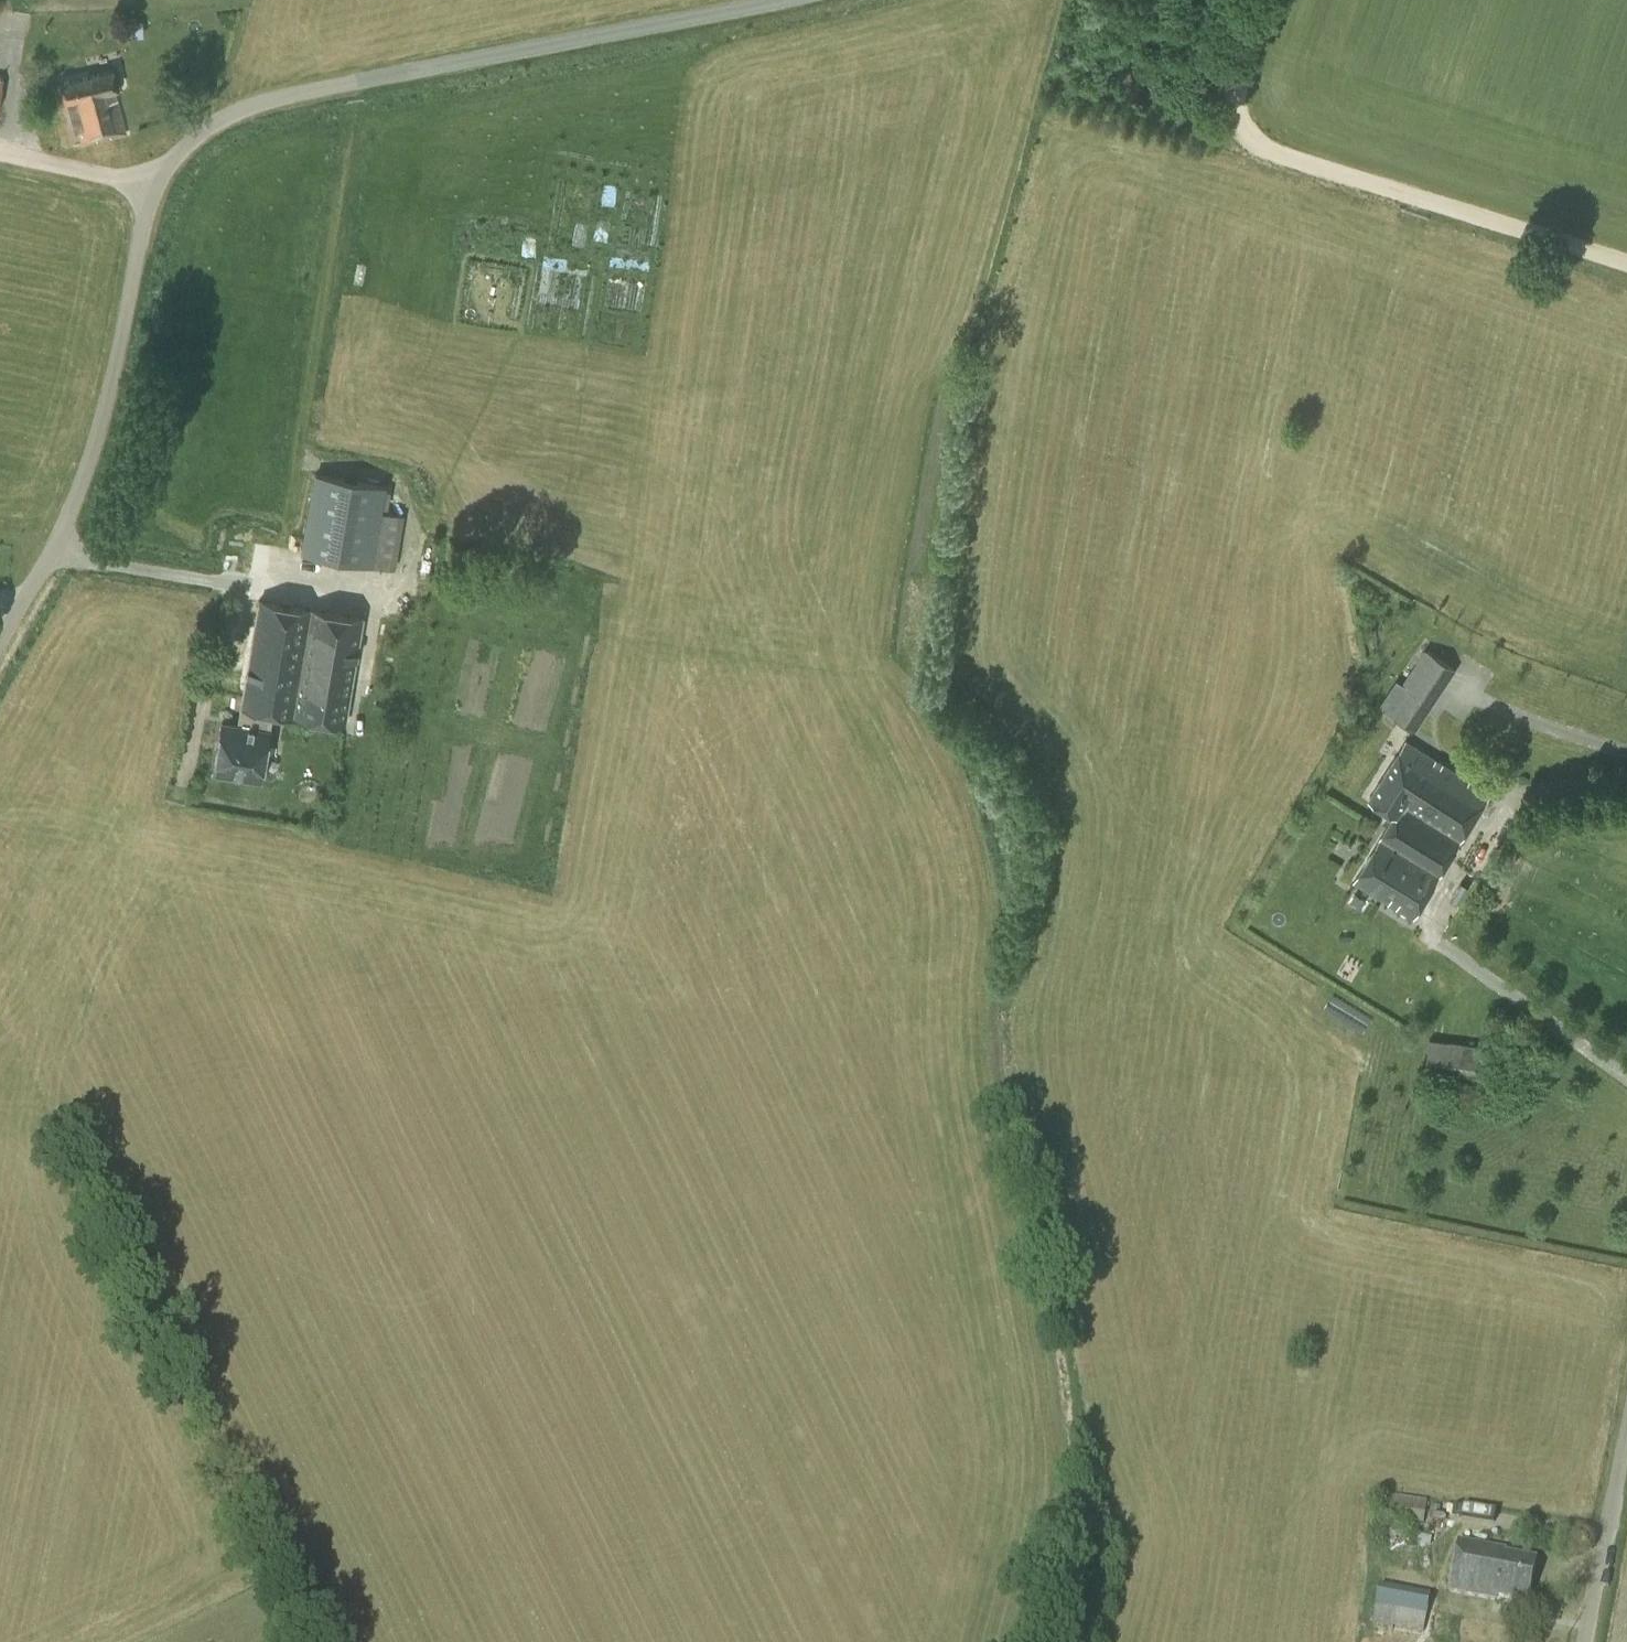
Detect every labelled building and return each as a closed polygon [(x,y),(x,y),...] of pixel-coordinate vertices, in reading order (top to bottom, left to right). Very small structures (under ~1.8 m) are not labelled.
[(126,131),(116,92),(121,91),(115,69),(60,84),(65,102),(68,101),(76,130),(80,129),(83,143),(126,131)] [(372,565),(385,484),(313,472),(300,553),(372,565)] [(243,708),(272,713),(346,725),(364,617),(261,600),(243,708)] [(1414,729),(1432,702),(1412,688),(1394,715),(1414,729)] [(1412,835),(1454,769),(1408,740),(1371,799),(1396,814),(1391,822),(1412,835)] [(1412,835),(1449,858),(1490,791),(1454,769),(1412,835)] [(1449,858),(1412,835),(1391,822),(1356,879),(1414,915),(1449,858)] [(1477,1083),(1483,1047),(1430,1039),(1424,1075),(1477,1083)] [(1424,1525),(1427,1501),(1384,1494),(1381,1518),(1424,1525)] [(1529,1603),(1538,1560),(1507,1554),(1507,1550),(1461,1541),(1451,1591),(1497,1601),(1498,1597),(1529,1603)] [(1425,1633),(1431,1595),(1380,1586),(1373,1628),(1393,1631),(1393,1627),(1425,1633)]
